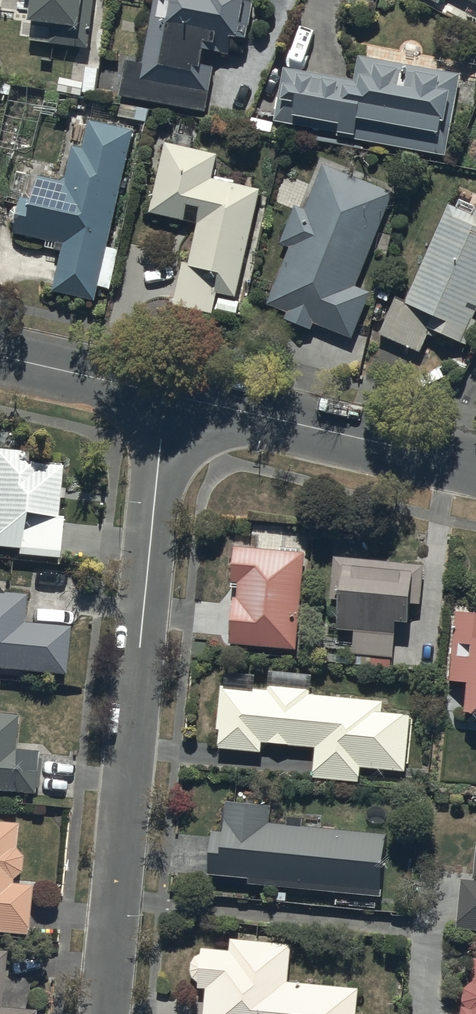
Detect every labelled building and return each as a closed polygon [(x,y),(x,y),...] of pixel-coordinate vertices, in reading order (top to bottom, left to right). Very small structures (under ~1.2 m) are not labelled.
[(23,40),(87,48),(93,0),(28,0),(23,40)] [(118,93),(205,109),(214,63),(201,61),(203,48),(228,52),(231,36),(245,38),(253,0),(153,0),(142,61),(125,58),(118,93)] [(354,134),(353,138),(444,154),(459,74),(358,55),(354,80),(284,67),(274,119),(354,134)] [(95,94),(97,66),(71,64),(71,75),(58,75),(57,91),(95,94)] [(94,298),(131,130),(88,121),(82,146),(73,144),(65,181),(36,174),(31,195),(22,193),(13,232),(54,241),(53,248),(62,250),(53,289),(94,298)] [(239,313),(245,286),(238,284),(259,189),(211,178),(216,154),(164,142),(149,212),(197,222),(188,262),(182,261),(173,304),(212,312),(213,308),(239,313)] [(279,244),(288,247),(265,304),(286,312),(284,319),(310,329),(312,322),(350,337),(368,292),(354,286),(392,193),(324,165),(305,210),(295,206),(279,244)] [(475,307),(475,206),(458,198),(455,203),(447,200),(405,297),(395,293),(379,331),(420,348),(430,326),(470,343),(475,328),(475,318),(472,316),(475,307)] [(0,446),(0,543),(15,545),(15,551),(55,555),(59,512),(54,511),(59,460),(31,458),(32,448),(0,446)] [(296,645),(303,548),(233,543),(230,578),(238,579),(236,594),(232,593),(228,640),(296,645)] [(335,625),(354,627),(351,650),(355,651),(354,660),(392,665),(393,659),(432,663),(437,623),(406,619),(409,599),(418,600),(423,561),(335,551),(329,595),(338,596),(335,625)] [(61,671),(66,626),(20,621),(23,594),(0,592),(0,663),(61,671)] [(456,607),(449,676),(466,678),(463,703),(475,704),(475,609),(456,607)] [(261,748),(262,738),(315,744),(312,774),(358,779),(359,763),(408,768),(413,712),(381,708),(381,698),(310,691),(310,684),(306,684),(306,678),(274,675),(274,680),(268,679),(268,685),(251,684),(252,679),(224,677),(224,682),(220,682),(216,724),(219,724),(217,743),(261,748)] [(29,791),(34,748),(13,746),(16,714),(0,712),(0,788),(29,791)] [(249,874),(248,879),(381,892),(387,831),(320,824),(321,816),(287,812),(286,820),(268,818),(270,796),(225,791),(222,826),(211,825),(207,870),(249,874)] [(10,875),(19,869),(20,853),(13,843),(15,821),(0,820),(0,935),(22,937),(27,880),(9,878),(10,875)] [(473,877),(461,876),(457,925),(475,927),(475,842),(473,877)] [(367,1012),(356,1011),(358,985),(288,978),(291,943),(231,937),(230,947),(201,944),(201,950),(200,950),(199,951),(198,951),(197,952),(196,952),(195,953),(195,954),(194,955),(193,955),(193,956),(192,957),(192,958),(191,959),(191,960),(191,961),(191,962),(190,963),(190,964),(190,965),(190,966),(190,967),(191,968),(191,969),(191,970),(192,970),(192,971),(193,972),(193,973),(194,974),(194,975),(195,975),(196,976),(197,977),(198,978),(198,984),(205,985),(202,1013),(367,1013),(367,1012)] [(473,955),(470,981),(464,981),(461,1012),(449,1011),(449,1013),(475,1013),(475,956),(473,955)] [(33,1008),(0,1005),(0,1013),(32,1013),(33,1008)]
